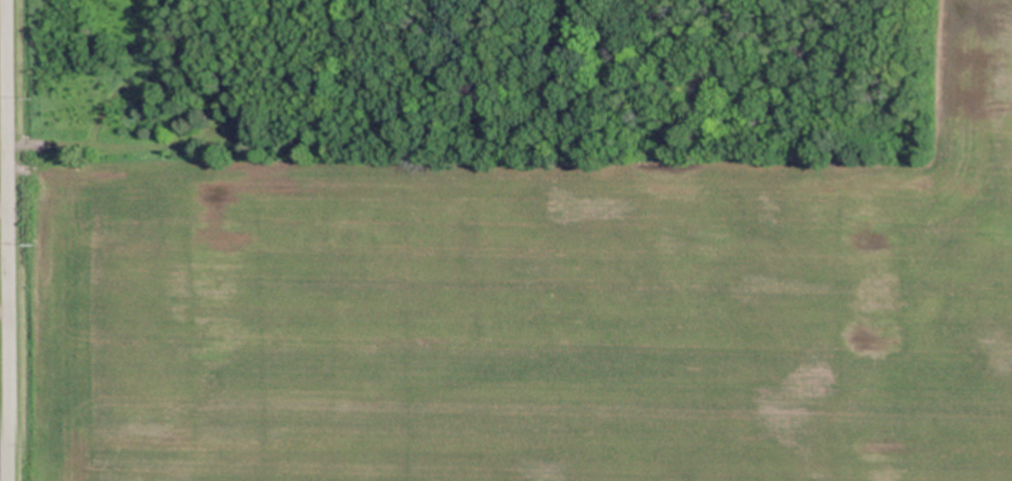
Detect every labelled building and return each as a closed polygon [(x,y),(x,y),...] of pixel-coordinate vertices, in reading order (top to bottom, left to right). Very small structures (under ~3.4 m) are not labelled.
[(566,19),(556,16),(561,2),(570,5),(566,19)] [(586,76),(579,81),(576,77),(583,71),(586,76)]
